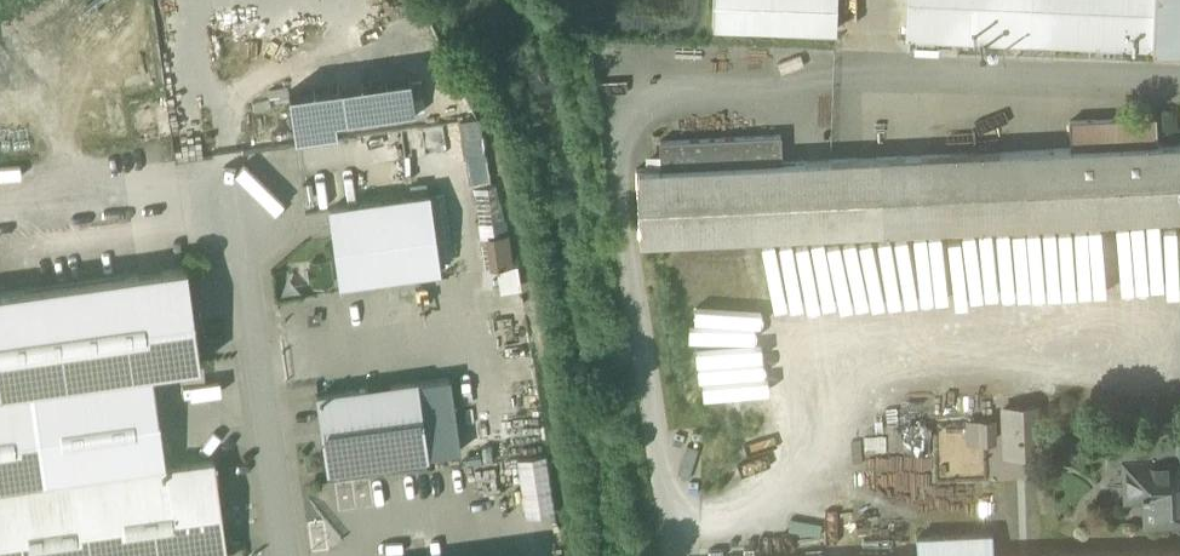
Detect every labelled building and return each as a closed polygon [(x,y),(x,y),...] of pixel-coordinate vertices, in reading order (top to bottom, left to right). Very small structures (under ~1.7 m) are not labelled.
[(718,28),(842,33),(843,0),(719,0),(718,28)] [(911,36),(1179,47),(1179,0),(912,0),(911,36)] [(410,74),(288,91),(294,127),(335,121),(336,124),(415,112),(410,74)] [(645,243),(1179,219),(1179,146),(1163,147),(1162,120),(1075,124),(1077,151),(788,164),(787,137),(666,143),(667,169),(642,170),(645,243)] [(336,124),(335,121),(294,127),(296,144),(338,138),(336,124)] [(428,194),(330,208),(340,282),(439,268),(428,194)] [(0,293),(0,555),(233,555),(230,527),(235,527),(233,513),(228,514),(221,461),(55,484),(42,390),(213,367),(199,266),(0,293)] [(427,386),(325,399),(335,472),(436,459),(427,386)] [(1111,435),(1112,467),(1131,466),(1132,490),(1151,489),(1153,524),(1179,523),(1179,432),(1111,435)]
